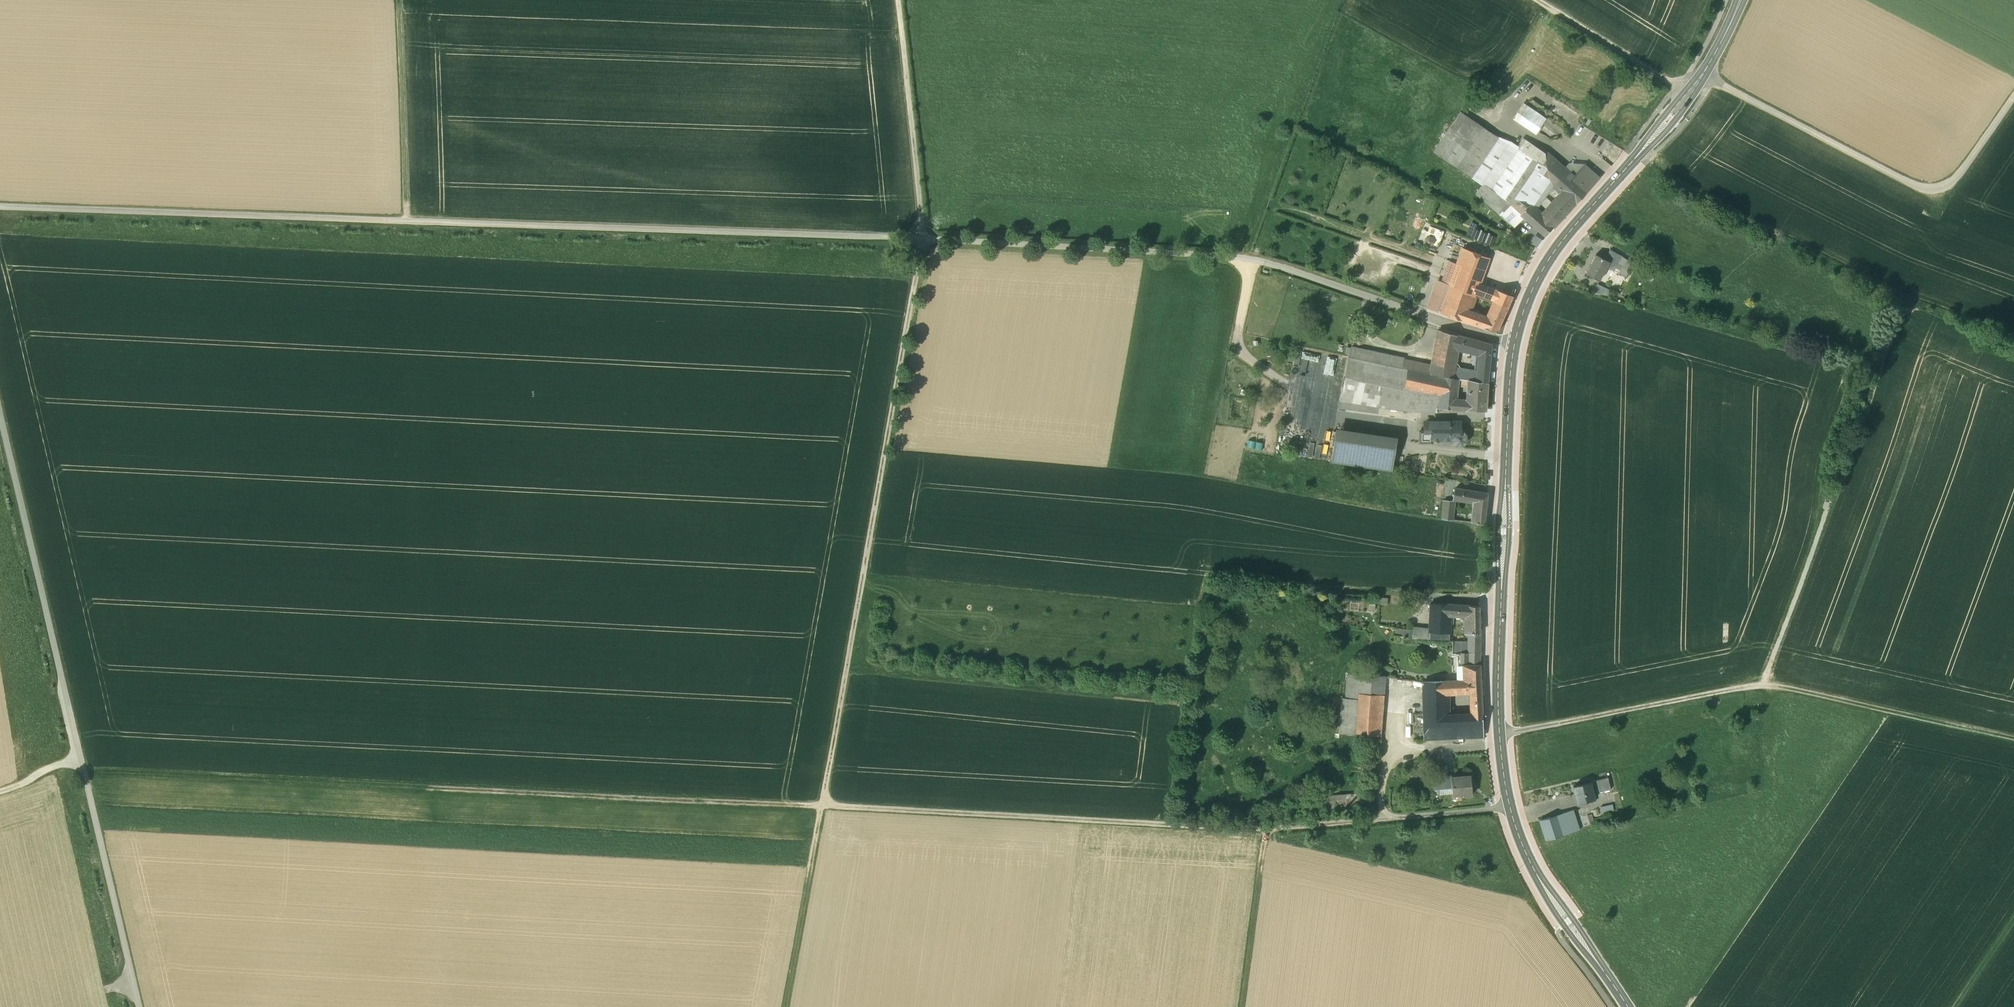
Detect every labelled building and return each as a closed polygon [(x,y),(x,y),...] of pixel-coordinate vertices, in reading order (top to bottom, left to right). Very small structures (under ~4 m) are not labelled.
[(1519,222),(1524,217),(1520,214),(1528,205),(1536,213),(1553,191),(1551,188),(1565,169),(1542,149),(1523,136),(1516,144),(1464,110),(1435,152),(1480,184),(1475,189),(1510,224),(1515,219),(1519,222)] [(1560,128),(1546,116),(1538,126),(1552,137),(1560,128)] [(1585,164),(1574,177),(1565,169),(1551,188),(1553,191),(1556,188),(1562,192),(1559,196),(1571,207),(1599,177),(1585,164)] [(1559,196),(1546,210),(1558,221),(1571,207),(1559,196)] [(1547,222),(1536,213),(1528,205),(1520,214),(1524,217),(1545,236),(1558,221),(1552,216),(1547,222)] [(1437,248),(1444,230),(1430,225),(1423,242),(1437,248)] [(1492,245),(1496,236),(1474,227),(1470,237),(1492,245)] [(909,246),(903,245),(902,245),(900,247),(900,250),(901,252),(902,253),(908,254),(909,246)] [(1461,248),(1458,257),(1481,265),(1481,276),(1488,259),(1461,248)] [(1621,256),(1610,250),(1605,259),(1609,262),(1606,267),(1613,270),(1614,270),(1621,256)] [(1590,264),(1585,273),(1599,281),(1606,267),(1609,262),(1605,259),(1596,254),(1594,257),(1591,264),(1590,264)] [(1633,262),(1621,256),(1614,270),(1626,276),(1633,262)] [(1459,276),(1479,283),(1481,276),(1481,265),(1458,257),(1454,267),(1448,283),(1455,286),(1459,276)] [(1448,283),(1454,267),(1450,266),(1443,284),(1447,286),(1437,312),(1445,314),(1455,286),(1448,283)] [(1455,286),(1445,314),(1465,321),(1468,313),(1469,313),(1474,296),(1479,283),(1459,276),(1455,286)] [(1506,293),(1508,286),(1481,276),(1479,283),(1506,293)] [(1610,288),(1597,282),(1593,290),(1607,295),(1610,288)] [(1479,283),(1474,296),(1478,297),(1479,295),(1498,302),(1497,304),(1496,308),(1506,312),(1509,304),(1511,295),(1506,293),(1479,283)] [(1508,286),(1506,293),(1511,295),(1515,288),(1508,286)] [(1479,295),(1478,297),(1497,304),(1498,302),(1479,295)] [(1496,308),(1491,321),(1469,313),(1468,313),(1465,321),(1497,332),(1506,312),(1496,308)] [(1431,374),(1443,377),(1444,367),(1445,360),(1446,352),(1447,345),(1450,333),(1438,328),(1432,363),(1431,374)] [(1465,337),(1450,333),(1447,345),(1462,349),(1465,337)] [(1492,345),(1465,337),(1462,349),(1480,354),(1479,367),(1489,368),(1490,357),(1492,345)] [(1462,349),(1447,345),(1446,352),(1445,360),(1460,362),(1462,349)] [(1408,369),(1431,374),(1432,363),(1350,346),(1348,356),(1408,369)] [(1300,382),(1315,383),(1315,393),(1337,395),(1339,373),(1340,373),(1341,358),(1303,354),(1300,382)] [(1408,369),(1348,356),(1344,378),(1380,384),(1376,405),(1402,410),(1405,388),(1408,369)] [(1460,362),(1445,360),(1444,367),(1459,370),(1460,362)] [(1459,370),(1444,367),(1443,377),(1458,379),(1459,373),(1459,370)] [(1479,376),(1459,373),(1458,379),(1469,380),(1471,381),(1488,383),(1489,368),(1479,367),(1479,376)] [(1408,369),(1405,388),(1438,395),(1443,377),(1431,374),(1408,369)] [(1438,395),(1436,408),(1453,409),(1455,400),(1457,383),(1458,379),(1443,377),(1438,395)] [(1488,383),(1471,381),(1468,400),(1467,410),(1486,411),(1488,383)] [(1436,408),(1438,395),(1405,388),(1402,410),(1436,413),(1436,408)] [(1455,400),(1453,409),(1467,410),(1468,400),(1455,400)] [(1451,423),(1451,424),(1424,424),(1424,432),(1431,432),(1431,439),(1453,439),(1453,441),(1456,444),(1462,444),(1465,441),(1465,435),(1462,432),(1461,432),(1461,424),(1459,424),(1459,423),(1458,422),(1452,421),(1451,423)] [(1394,447),(1335,439),(1331,462),(1391,471),(1394,447)] [(1307,445),(1304,458),(1312,460),(1316,447),(1307,445)] [(1488,493),(1456,488),(1454,498),(1472,501),(1477,502),(1474,522),(1484,524),(1488,493)] [(1455,501),(1445,500),(1443,511),(1442,511),(1440,519),(1452,520),(1455,501)] [(1377,597),(1370,596),(1369,613),(1376,613),(1377,597)] [(1389,598),(1382,597),(1381,608),(1388,609),(1389,598)] [(1450,614),(1451,604),(1430,603),(1429,632),(1449,632),(1450,614)] [(1479,606),(1451,604),(1450,614),(1464,615),(1469,615),(1469,624),(1480,625),(1479,616),(1479,606)] [(1480,633),(1480,625),(1469,624),(1469,626),(1469,633),(1472,634),(1480,633)] [(1410,637),(1429,640),(1429,632),(1411,629),(1410,637)] [(1448,641),(1449,632),(1429,632),(1429,640),(1448,641)] [(1468,665),(1468,642),(1448,641),(1448,660),(1455,661),(1455,668),(1463,668),(1463,665),(1468,665)] [(1480,665),(1480,642),(1472,642),(1468,642),(1468,665),(1480,665)] [(1468,665),(1463,665),(1463,668),(1463,680),(1446,681),(1446,693),(1447,693),(1471,691),(1471,700),(1481,700),(1480,679),(1480,665),(1468,665)] [(1385,676),(1348,674),(1346,698),(1359,700),(1360,694),(1380,695),(1384,695),(1385,676)] [(1446,681),(1423,682),(1424,706),(1447,705),(1447,693),(1446,693),(1446,681)] [(1380,695),(1360,694),(1359,700),(1356,734),(1377,735),(1380,695)] [(1359,700),(1346,698),(1342,698),(1339,733),(1356,734),(1359,700)] [(1481,700),(1471,700),(1472,713),(1482,713),(1481,700)] [(1447,705),(1424,706),(1425,731),(1425,739),(1451,738),(1450,715),(1447,715),(1447,705)] [(1425,731),(1424,706),(1405,707),(1406,732),(1425,731)] [(1472,713),(1450,715),(1451,738),(1460,738),(1460,739),(1463,739),(1463,738),(1473,737),(1473,739),(1476,738),(1476,737),(1484,737),(1482,713),(1472,713)] [(1452,775),(1443,775),(1444,789),(1452,789),(1451,777),(1452,777),(1452,775)] [(1452,777),(1451,777),(1452,789),(1453,794),(1462,793),(1462,795),(1472,795),(1470,775),(1452,777)] [(1607,778),(1590,782),(1592,794),(1609,790),(1607,778)] [(1590,782),(1573,786),(1575,796),(1576,795),(1578,802),(1594,798),(1592,794),(1590,782)] [(1613,800),(1598,804),(1599,811),(1614,807),(1613,800)] [(1370,801),(1329,802),(1329,811),(1370,809),(1370,801)] [(1573,809),(1557,814),(1563,834),(1579,829),(1573,809)] [(1557,814),(1541,819),(1547,839),(1563,834),(1557,814)]
